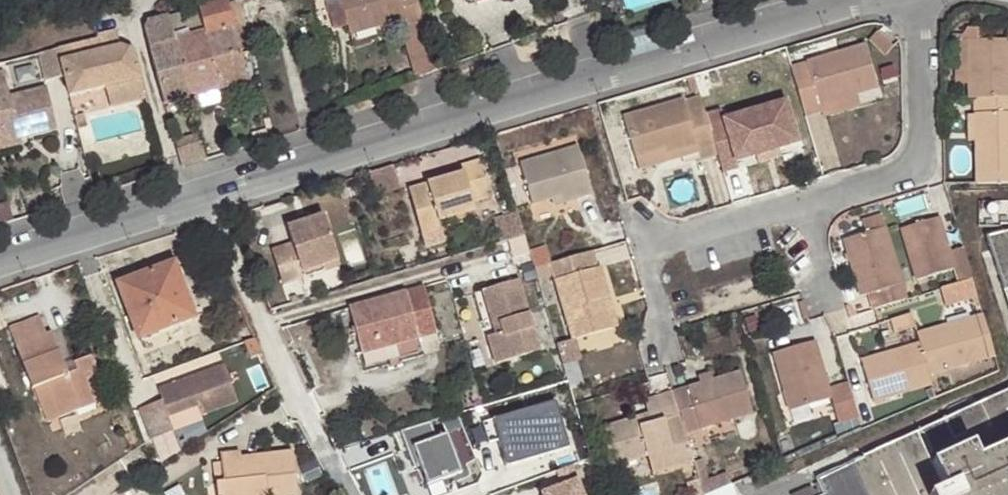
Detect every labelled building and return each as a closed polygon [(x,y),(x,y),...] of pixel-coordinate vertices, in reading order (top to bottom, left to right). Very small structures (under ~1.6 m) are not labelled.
[(425,23),(422,13),(418,0),(342,0),(343,3),(350,25),(352,33),(405,18),(409,27),(425,23)] [(350,25),(343,3),(328,6),(334,30),(350,25)] [(225,5),(199,12),(205,34),(213,62),(239,55),(225,5)] [(164,105),(189,98),(174,42),(167,19),(142,25),(164,105)] [(416,77),(438,70),(425,23),(409,27),(402,28),(416,77)] [(100,38),(56,49),(63,78),(68,97),(105,87),(139,78),(133,52),(118,47),(114,32),(100,35),(100,38)] [(887,56),(894,47),(878,33),(871,42),(887,56)] [(247,83),(239,55),(213,62),(205,34),(174,42),(189,98),(247,83)] [(1007,98),(1007,38),(967,40),(970,98),(973,97),(1007,98)] [(863,44),(791,66),(805,116),(820,112),(818,104),(856,93),(876,87),(863,44)] [(40,53),(35,54),(42,82),(63,78),(56,49),(40,53)] [(13,130),(16,137),(53,128),(42,85),(7,94),(2,69),(0,70),(0,134),(13,130)] [(143,98),(139,78),(105,87),(110,105),(143,98)] [(859,105),(856,93),(818,104),(820,112),(821,118),(859,105)] [(973,97),(974,113),(982,112),(983,139),(975,140),(976,172),(1007,170),(1007,98),(973,97)] [(707,120),(701,98),(682,104),(681,102),(622,120),(635,161),(662,152),(664,158),(695,148),(698,156),(701,163),(719,157),(707,120)] [(719,157),(724,175),(738,170),(736,162),(797,144),(784,103),(725,122),(721,115),(707,120),(719,157)] [(982,112),(974,113),(975,140),(983,139),(982,112)] [(0,134),(0,141),(16,137),(13,130),(0,134)] [(178,151),(182,167),(209,159),(204,144),(201,134),(187,138),(189,146),(177,149),(178,151)] [(189,146),(187,138),(175,141),(177,149),(189,146)] [(531,202),(553,196),(562,193),(563,203),(592,195),(578,147),(521,165),(531,202)] [(662,152),(635,161),(639,173),(698,156),(695,148),(664,158),(662,152)] [(424,237),(444,231),(442,223),(477,212),(474,205),(492,199),(482,163),(462,169),(464,176),(412,191),(424,237)] [(375,191),(400,187),(396,164),(371,168),(375,191)] [(976,180),(1007,179),(1007,170),(976,172),(976,180)] [(562,193),(553,196),(555,205),(563,203),(562,193)] [(442,223),(444,231),(478,220),(477,212),(442,223)] [(304,225),(300,217),(285,222),(292,243),(271,250),(282,285),(305,278),(302,268),(321,262),(324,272),(342,267),(326,214),(309,220),(309,224),(304,225)] [(307,214),(300,217),(304,225),(309,224),(309,220),(307,214)] [(973,280),(964,248),(951,251),(942,218),(900,231),(916,282),(955,270),(960,284),(973,280)] [(866,293),(871,310),(874,309),(907,299),(885,228),(843,241),(859,295),(866,293)] [(984,237),(1007,305),(1007,230),(984,237)] [(547,251),(531,256),(535,270),(552,265),(547,251)] [(597,269),(592,253),(552,265),(554,273),(555,277),(574,341),(614,330),(605,302),(613,299),(603,267),(597,269)] [(302,268),(305,278),(324,272),(321,262),(302,268)] [(174,264),(165,268),(172,289),(182,285),(174,264)] [(538,277),(539,282),(555,277),(554,273),(552,265),(535,270),(538,277)] [(172,289),(165,268),(118,285),(138,339),(195,318),(182,285),(172,289)] [(502,331),(495,334),(487,336),(495,365),(540,352),(518,279),(482,290),(491,324),(501,322),(502,331)] [(960,284),(941,289),(947,306),(978,297),(976,287),(973,280),(960,284)] [(363,354),(388,347),(437,334),(424,288),(351,309),(363,354)] [(282,292),(264,297),(271,312),(286,307),(282,292)] [(621,328),(613,299),(605,302),(614,330),(621,328)] [(995,356),(983,312),(972,316),(984,359),(995,356)] [(912,313),(891,320),(895,332),(915,325),(912,313)] [(984,359),(972,316),(943,325),(946,332),(919,339),(920,341),(931,375),(984,359)] [(7,330),(30,389),(44,384),(57,417),(94,403),(84,381),(99,376),(90,355),(73,361),(77,370),(66,374),(63,365),(50,331),(46,334),(40,317),(7,330)] [(491,324),(495,334),(502,331),(501,322),(491,324)] [(946,332),(943,325),(917,333),(919,339),(946,332)] [(261,354),(255,339),(245,343),(252,358),(261,354)] [(860,417),(849,384),(831,390),(815,340),(773,354),(791,410),(833,398),(841,423),(860,417)] [(920,341),(887,351),(889,357),(865,364),(876,400),(933,383),(931,375),(920,341)] [(391,362),(388,347),(363,354),(366,368),(391,362)] [(863,358),(865,364),(889,357),(887,351),(863,358)] [(73,361),(63,365),(66,374),(77,370),(73,361)] [(201,415),(238,402),(225,366),(159,390),(162,401),(141,409),(152,439),(173,432),(168,417),(197,406),(201,415)] [(698,385),(674,393),(680,415),(687,434),(753,414),(741,372),(711,382),(698,385)] [(696,378),(698,385),(711,382),(709,374),(696,378)] [(44,384),(30,389),(43,422),(57,417),(44,384)] [(818,475),(819,479),(825,490),(814,494),(1007,494),(1007,392),(818,475)] [(555,402),(492,421),(498,442),(506,468),(569,449),(555,402)] [(648,414),(638,418),(640,428),(652,424),(648,414)] [(655,474),(695,463),(687,434),(680,415),(652,424),(640,428),(638,418),(598,430),(610,468),(649,456),(655,474)] [(489,445),(498,442),(492,421),(483,424),(489,445)] [(437,438),(431,422),(400,431),(414,468),(420,466),(428,486),(462,473),(448,434),(437,438)] [(242,461),(241,454),(220,457),(221,464),(214,464),(218,494),(298,494),(293,454),(261,459),(263,469),(244,472),(242,461)] [(261,459),(242,461),(244,472),(263,469),(261,459)] [(571,466),(556,472),(562,486),(540,494),(541,494),(582,494),(571,466)] [(703,480),(708,494),(739,494),(730,471),(703,480)] [(794,494),(814,494),(825,490),(819,479),(792,492),(794,494)]
